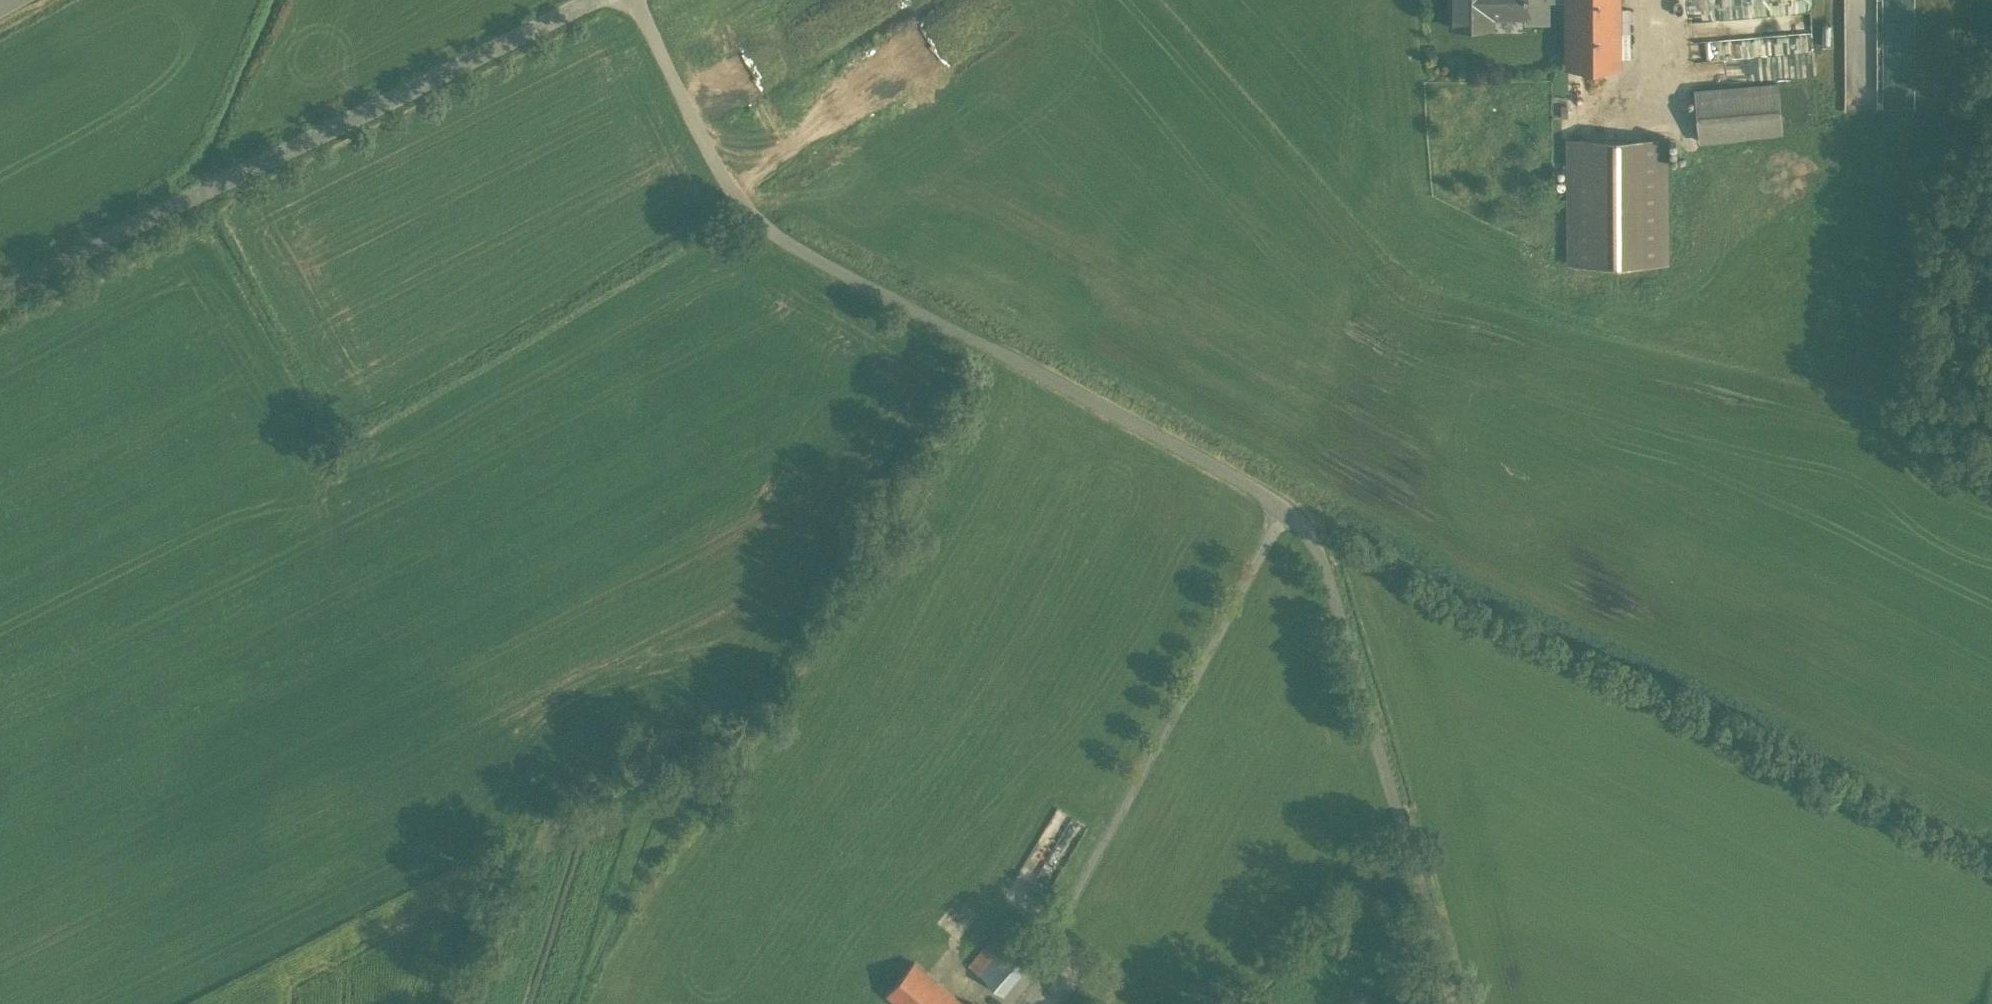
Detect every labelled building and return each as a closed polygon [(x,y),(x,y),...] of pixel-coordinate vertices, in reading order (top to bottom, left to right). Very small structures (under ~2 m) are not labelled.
[(1451,23),(1491,23),(1491,11),(1524,11),(1524,19),(1549,19),(1549,0),(1451,0),(1451,23)] [(1567,62),(1618,62),(1617,0),(1567,0),(1567,62)] [(1777,79),(1695,86),(1699,136),(1781,129),(1777,79)] [(1640,135),(1568,135),(1569,262),(1641,262),(1640,135)] [(1665,135),(1640,135),(1641,262),(1666,261),(1665,135)] [(1017,926),(978,972),(994,985),(1032,939),(1017,926)] [(914,961),(887,993),(901,1003),(964,1003),(914,961)]
